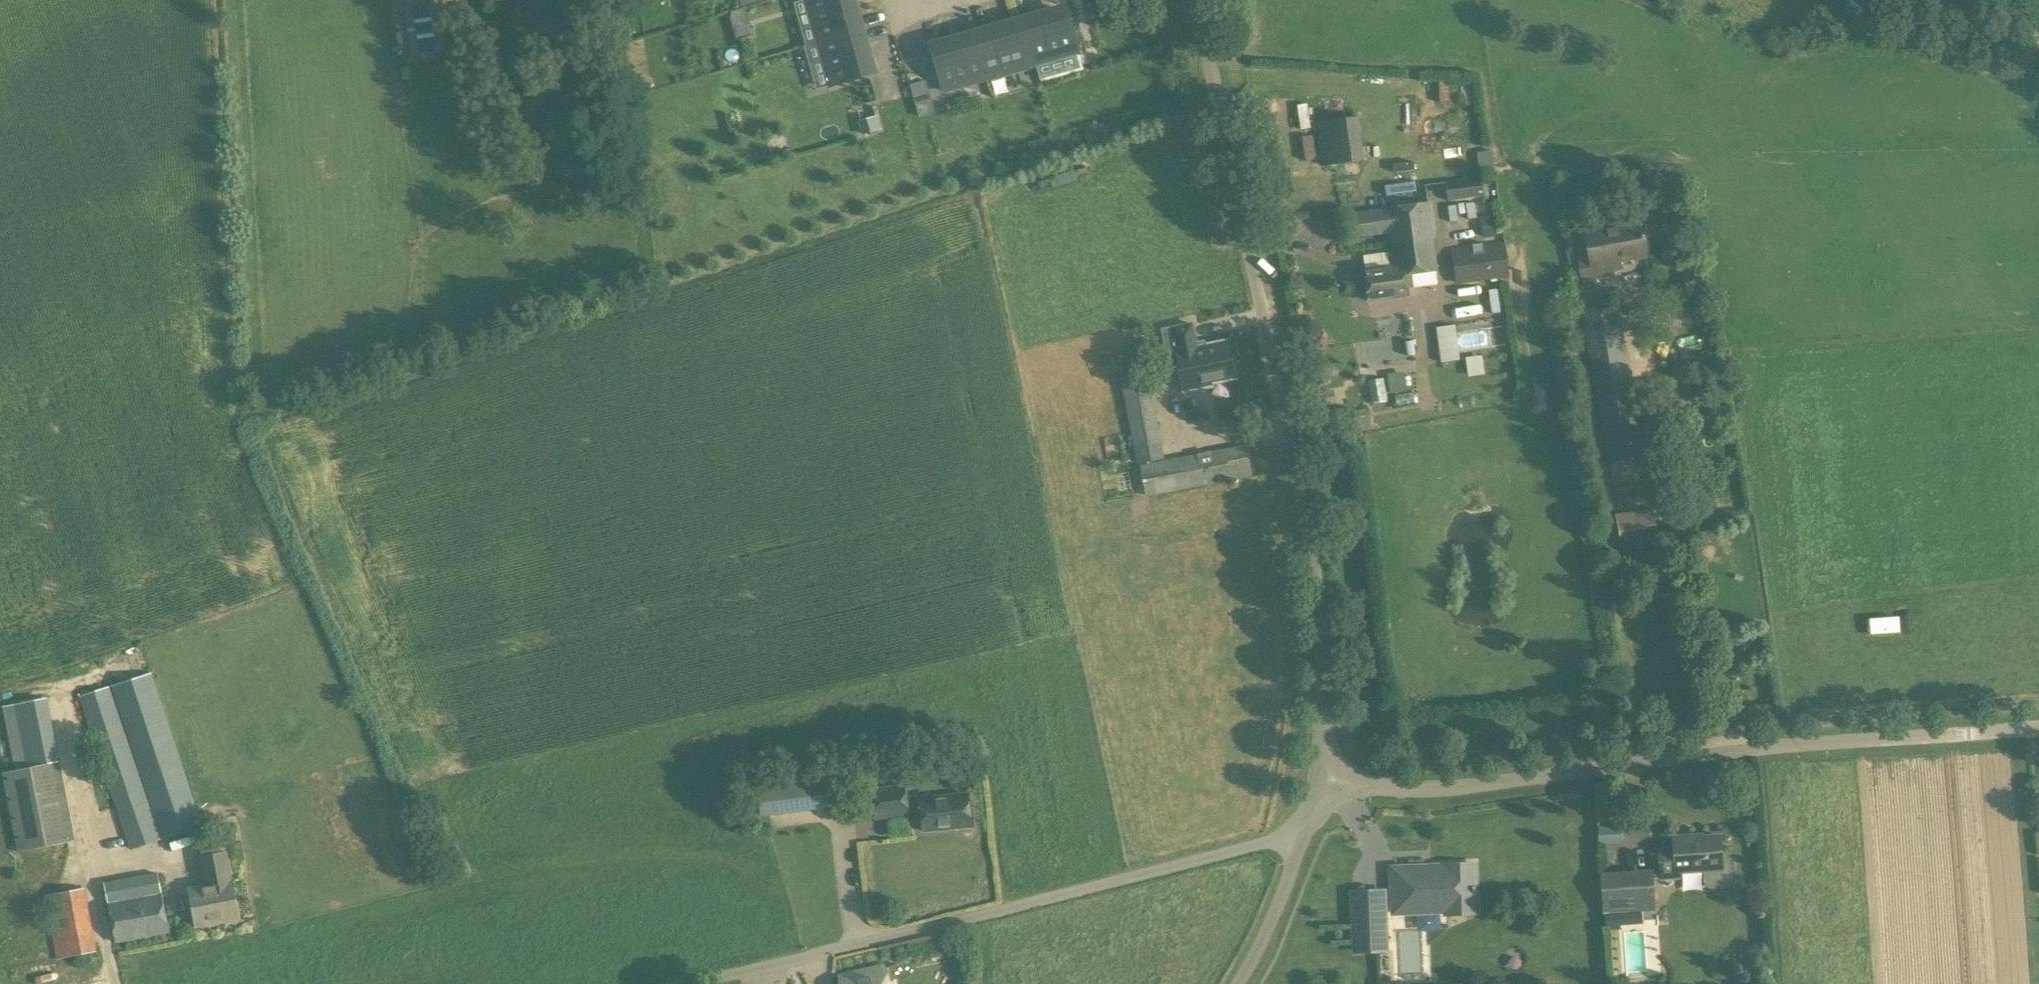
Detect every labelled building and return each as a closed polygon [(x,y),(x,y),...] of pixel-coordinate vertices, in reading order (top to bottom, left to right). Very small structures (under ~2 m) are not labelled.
[(848,0),(805,0),(817,43),(857,32),(862,30),(857,15),(853,16),(848,0)] [(435,1),(411,5),(419,55),(443,52),(435,1)] [(731,11),(730,19),(731,23),(748,19),(745,8),(731,11)] [(1066,11),(1036,19),(1035,15),(1020,19),(1021,24),(1033,65),(1078,52),(1066,11)] [(990,27),(974,32),(976,36),(987,78),(1033,65),(1021,24),(991,32),(990,27)] [(862,30),(857,32),(817,43),(829,86),(869,75),(861,47),(866,46),(862,30)] [(960,41),(930,49),(942,91),(987,78),(976,36),(974,32),(959,36),(960,41)] [(924,82),(911,86),(916,102),(929,98),(924,82)] [(1319,109),(1321,121),(1316,122),(1321,166),(1363,160),(1358,116),(1352,117),(1351,105),(1319,109)] [(878,116),(858,121),(862,134),(881,129),(878,116)] [(1480,177),(1445,182),(1447,201),(1482,196),(1480,177)] [(1385,183),(1385,192),(1415,191),(1415,182),(1385,183)] [(1409,296),(1407,276),(1436,271),(1431,233),(1436,233),(1431,201),(1351,213),(1354,238),(1387,234),(1392,267),(1364,270),(1368,300),(1409,296)] [(1495,215),(1479,217),(1481,238),(1497,236),(1495,215)] [(1647,257),(1640,220),(1584,230),(1589,257),(1577,259),(1580,279),(1615,275),(1613,263),(1647,257)] [(1452,251),(1456,283),(1509,276),(1504,243),(1483,246),(1483,243),(1472,244),(1473,248),(1452,251)] [(1578,308),(1607,465),(1645,457),(1619,314),(1610,315),(1607,304),(1578,308)] [(1456,323),(1437,325),(1441,360),(1460,358),(1456,323)] [(1233,384),(1232,379),(1235,378),(1228,342),(1203,347),(1203,344),(1195,346),(1190,325),(1163,330),(1168,354),(1175,353),(1183,392),(1211,386),(1210,383),(1216,382),(1217,387),(1233,384)] [(1387,374),(1390,393),(1407,391),(1404,371),(1387,374)] [(1374,402),(1389,398),(1384,376),(1368,380),(1374,402)] [(1122,387),(1137,463),(1164,458),(1149,382),(1122,387)] [(1251,476),(1245,446),(1139,465),(1145,497),(1251,476)] [(1638,511),(1617,515),(1621,538),(1626,578),(1654,572),(1647,534),(1647,532),(1656,530),(1652,509),(1638,511)] [(1870,617),(1871,632),(1900,630),(1899,615),(1870,617)] [(189,783),(185,773),(151,673),(111,686),(162,839),(202,826),(189,783)] [(160,839),(109,687),(79,696),(130,849),(160,839)] [(2,706),(15,771),(1,773),(17,852),(75,841),(47,697),(2,706)] [(825,772),(796,776),(755,782),(760,817),(796,812),(830,807),(825,772)] [(873,790),(876,819),(908,815),(904,787),(873,790)] [(941,828),(970,825),(967,795),(920,801),(923,832),(942,830),(941,828)] [(1671,837),(1672,846),(1657,847),(1660,880),(1681,878),(1680,871),(1703,870),(1704,882),(1704,883),(1705,885),(1706,886),(1708,887),(1709,888),(1711,888),(1728,887),(1730,886),(1732,885),(1733,883),(1734,882),(1734,880),(1733,864),(1733,862),(1732,860),(1729,858),(1727,857),(1724,856),(1721,856),(1719,835),(1702,836),(1702,835),(1671,837)] [(227,853),(200,858),(205,885),(189,889),(196,927),(239,919),(227,853)] [(1446,901),(1446,909),(1474,908),(1473,864),(1466,864),(1465,862),(1452,863),(1452,865),(1445,865),(1445,868),(1432,868),(1432,871),(1423,871),(1423,868),(1393,870),(1394,903),(1407,903),(1407,905),(1426,904),(1426,902),(1446,901)] [(1652,869),(1600,873),(1602,913),(1606,913),(1607,930),(1620,929),(1620,925),(1642,923),(1641,911),(1655,910),(1652,869)] [(115,943),(169,933),(157,872),(103,882),(115,943)] [(98,953),(85,889),(44,896),(56,959),(98,953)] [(1354,903),(1356,951),(1384,950),(1382,902),(1354,903)] [(883,967),(838,976),(840,983),(887,983),(883,967)]
